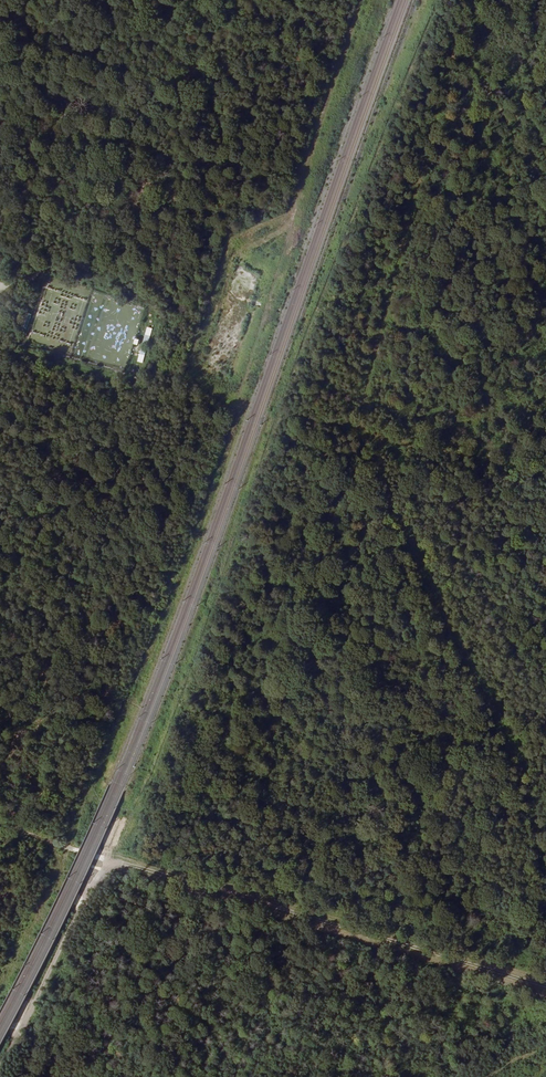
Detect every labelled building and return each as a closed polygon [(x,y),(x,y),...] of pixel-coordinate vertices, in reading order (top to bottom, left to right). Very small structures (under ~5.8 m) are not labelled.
[(145,335),(140,355),(145,357),(151,337),(145,335)]
